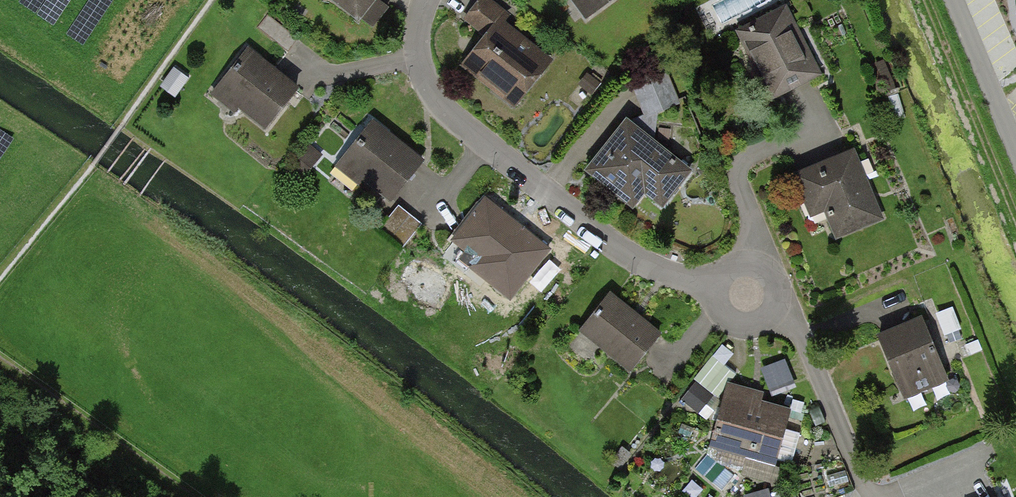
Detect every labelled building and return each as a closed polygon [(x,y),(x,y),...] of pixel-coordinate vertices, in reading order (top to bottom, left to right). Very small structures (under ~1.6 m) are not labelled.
[(350,21),(352,18),(370,32),(386,12),(371,0),(323,0),(350,21)] [(508,105),(544,61),(499,23),(505,15),(487,0),(482,0),(464,22),(482,36),(459,65),(508,105)] [(606,0),(570,0),(583,17),(606,0)] [(768,96),(815,72),(781,7),(735,31),(768,96)] [(219,98),(267,134),(299,91),(251,55),(219,98)] [(662,204),(688,170),(652,141),(658,108),(676,101),(664,72),(637,84),(649,114),(629,123),(627,121),(616,134),(621,138),(593,173),(621,195),(632,180),(662,204)] [(339,169),(389,207),(421,164),(371,126),(339,169)] [(836,237),(880,218),(852,153),(808,172),(810,175),(797,180),(812,215),(825,209),(836,237)] [(449,254),(510,300),(547,251),(485,205),(449,254)] [(580,337),(628,375),(658,337),(610,299),(580,337)] [(909,393),(949,376),(924,319),(885,337),(909,393)] [(709,446),(773,464),(787,412),(723,394),(709,446)]
